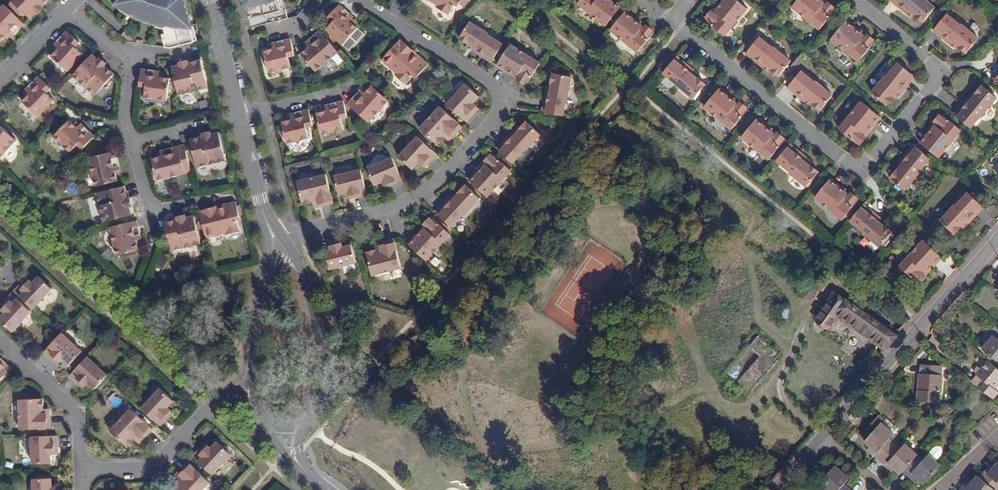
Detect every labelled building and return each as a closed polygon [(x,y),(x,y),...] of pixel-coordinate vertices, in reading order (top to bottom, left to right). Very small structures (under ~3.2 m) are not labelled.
[(36,6),(39,8),(46,0),(10,0),(28,19),(33,13),(31,11),(36,6)] [(171,48),(187,44),(185,37),(189,36),(181,0),(113,0),(114,1),(124,8),(126,5),(138,12),(156,19),(163,47),(171,48)] [(250,24),(279,15),(276,1),(277,0),(244,0),(250,24)] [(464,0),(426,0),(438,8),(437,10),(449,17),(453,9),(459,8),(464,0)] [(579,3),(605,26),(622,6),(615,0),(581,0),(579,3)] [(738,0),(723,0),(717,7),(718,8),(715,12),(713,11),(712,12),(711,12),(707,16),(708,18),(706,19),(725,36),(749,9),(738,0)] [(825,0),(798,0),(795,4),(821,27),(838,8),(835,6),(836,4),(831,0),(830,1),(829,0),(828,0),(827,1),(825,0)] [(901,9),(904,6),(916,17),(915,18),(922,24),(935,9),(924,0),(891,0),(901,9)] [(8,38),(22,24),(2,4),(0,7),(0,38),(4,34),(7,37),(8,38)] [(35,14),(40,9),(39,8),(36,6),(31,11),(33,13),(35,14)] [(901,9),(913,19),(915,18),(916,17),(904,6),(901,9)] [(354,26),(351,24),(353,21),(354,20),(339,7),(328,19),(333,24),(326,32),(343,47),(359,30),(354,26)] [(641,22),(628,10),(612,30),(639,52),(641,50),(648,42),(655,33),(654,32),(654,31),(649,27),(647,27),(646,26),(644,27),(640,24),(641,22)] [(946,38),(958,48),(957,49),(965,56),(978,40),(961,26),(960,27),(947,16),(933,33),(944,41),(946,38)] [(870,34),(869,35),(867,34),(866,35),(862,32),(863,30),(850,19),(834,38),(861,61),(877,42),(874,39),(875,38),(870,34)] [(481,53),(478,57),(490,64),(501,46),(486,37),(487,36),(468,24),(458,41),(466,45),(467,44),(481,53)] [(82,42),(81,40),(76,36),(69,31),(58,43),(60,45),(63,48),(59,52),(55,56),(71,71),(86,54),(78,46),(82,42)] [(317,74),(339,55),(321,34),(307,46),(308,47),(311,51),(308,53),(303,58),(317,74)] [(759,58),(772,68),(771,70),(778,76),(791,61),(775,47),(773,48),(760,37),(746,52),(756,61),(759,58)] [(944,41),(956,51),(957,49),(958,48),(946,38),(944,41)] [(418,55),(403,40),(401,43),(410,52),(409,53),(413,58),(414,57),(415,58),(418,55)] [(289,62),(295,60),(291,42),(272,47),(273,50),(274,53),(269,54),(263,56),(269,77),(291,71),(289,62)] [(643,53),(651,45),(648,42),(641,50),(643,53)] [(420,78),(431,66),(418,55),(415,58),(414,57),(413,58),(409,53),(410,52),(401,43),(384,61),(398,74),(397,76),(408,86),(416,77),(420,78)] [(466,45),(464,48),(478,57),(481,53),(467,44),(466,45)] [(522,85),(523,84),(525,85),(539,63),(508,45),(495,67),(511,76),(513,73),(516,76),(514,78),(516,80),(516,81),(522,85)] [(97,60),(98,59),(92,53),(73,74),(96,94),(115,73),(104,64),(102,65),(97,60)] [(689,66),(679,56),(665,73),(677,83),(676,85),(694,99),(706,85),(698,78),(697,79),(686,69),(689,66)] [(756,61),(769,72),(771,70),(772,68),(759,58),(756,61)] [(180,66),(172,69),(178,95),(208,87),(201,60),(187,64),(187,66),(181,68),(180,66)] [(894,97),(904,86),(908,88),(917,78),(902,65),(890,79),(889,78),(875,94),(889,107),(896,98),(894,97)] [(697,79),(698,78),(700,76),(689,66),(686,69),(697,79)] [(146,76),(140,75),(137,96),(160,99),(161,89),(167,90),(169,73),(152,70),(151,72),(150,76),(146,76)] [(549,99),(545,98),(542,113),(562,116),(565,98),(567,98),(571,77),(552,73),(551,83),(552,83),(549,99)] [(801,94),(814,104),(812,105),(820,112),(833,97),(816,83),(815,84),(801,73),(788,88),(799,97),(801,94)] [(46,91),(51,87),(37,74),(24,88),(26,90),(28,92),(24,96),(21,99),(38,115),(54,98),(47,93),(46,91)] [(447,104),(467,121),(475,112),(473,110),(476,105),(473,102),(478,97),(464,84),(447,104)] [(349,104),(369,123),(389,102),(372,86),(369,90),(365,94),(363,91),(362,90),(349,104)] [(896,98),(898,100),(908,88),(904,86),(894,97),(896,98)] [(957,116),(973,129),(984,115),(985,116),(997,100),(997,97),(984,86),(978,94),(980,96),(969,107),(966,105),(957,116)] [(736,103),(732,100),(734,99),(720,88),(704,107),(732,128),(748,109),(746,108),(746,107),(741,102),(740,103),(737,101),(736,103)] [(976,93),(966,105),(969,107),(980,96),(978,94),(976,93)] [(799,97),(811,107),(812,105),(814,104),(801,94),(799,97)] [(348,117),(344,101),(325,106),(326,108),(327,112),(322,113),(317,114),(322,135),(344,129),(342,119),(348,117)] [(868,139),(866,138),(868,136),(865,134),(868,131),(871,132),(882,118),(863,102),(840,129),(860,145),(862,143),(863,144),(868,139)] [(452,137),(462,127),(440,108),(421,130),(438,144),(444,138),(447,140),(451,136),(452,137)] [(307,130),(314,128),(310,111),(292,116),(293,119),(294,123),(288,124),(282,126),(288,146),(310,140),(307,130)] [(775,134),(771,130),(772,129),(758,118),(742,137),(771,159),(786,140),(784,138),(785,137),(779,132),(778,134),(776,132),(775,134)] [(71,150),(77,144),(82,148),(95,136),(81,122),(79,124),(76,127),(72,124),(68,120),(54,134),(71,150)] [(510,140),(507,138),(497,149),(512,163),(523,150),(524,151),(540,134),(525,121),(519,128),(521,129),(510,140)] [(943,127),(944,128),(942,130),(944,132),(941,136),(939,134),(928,148),(947,163),(969,136),(950,121),(949,122),(948,122),(943,127)] [(15,139),(0,125),(0,155),(15,139)] [(519,128),(517,126),(507,138),(510,140),(521,129),(519,128)] [(226,158),(218,132),(210,134),(211,136),(204,138),(203,136),(189,139),(196,166),(226,158)] [(428,165),(437,155),(418,138),(399,158),(413,170),(419,164),(422,166),(425,163),(428,165)] [(801,155),(804,152),(792,143),(779,159),(793,169),(792,171),(809,184),(821,169),(813,163),(812,165),(801,155)] [(920,173),(919,172),(930,158),(915,145),(906,156),(909,158),(898,171),(897,171),(891,178),(906,190),(920,173)] [(94,184),(116,180),(114,173),(112,169),(115,168),(118,167),(113,149),(88,157),(94,184)] [(813,163),(815,161),(804,152),(801,155),(812,165),(813,163)] [(484,168),(481,166),(468,180),(487,197),(511,169),(492,153),(490,155),(490,154),(484,160),(486,161),(484,163),(486,165),(484,168)] [(906,156),(895,169),(897,171),(898,171),(909,158),(906,156)] [(160,171),(165,192),(194,186),(187,158),(169,163),(170,165),(171,169),(167,170),(160,171)] [(391,188),(403,182),(393,159),(368,169),(376,186),(383,183),(385,187),(390,185),(391,188)] [(354,199),(367,196),(361,171),(335,177),(340,195),(348,193),(349,197),(353,196),(354,199)] [(844,219),(846,216),(853,208),(860,199),(858,197),(859,196),(854,192),(853,193),(850,191),(849,193),(845,190),(846,189),(832,177),(816,197),(844,219)] [(333,207),(332,200),(327,179),(298,187),(304,208),(312,206),(313,210),(318,208),(319,211),(333,207)] [(123,201),(125,201),(121,185),(95,192),(102,221),(129,215),(127,207),(124,208),(123,201)] [(449,205),(446,203),(436,213),(451,227),(464,213),(465,215),(479,199),(465,186),(458,193),(459,195),(449,205)] [(458,193),(456,191),(446,203),(449,205),(459,195),(458,193)] [(973,215),(976,218),(985,208),(970,194),(958,207),(957,206),(942,222),(956,235),(963,227),(962,227),(973,215)] [(212,210),(199,213),(205,237),(225,232),(226,233),(239,230),(236,219),(239,215),(236,201),(220,205),(221,209),(213,212),(212,210)] [(873,216),(876,213),(865,204),(851,220),(866,231),(865,233),(883,246),(895,230),(887,224),(886,226),(873,216)] [(220,205),(199,210),(199,213),(212,210),(213,212),(221,209),(220,205)] [(849,218),(855,210),(853,208),(846,216),(849,218)] [(887,224),(889,223),(876,213),(873,216),(886,226),(887,224)] [(963,227),(965,230),(976,218),(973,215),(962,227),(963,227)] [(199,243),(192,217),(185,219),(185,220),(179,223),(178,221),(162,224),(169,251),(199,243)] [(138,237),(140,237),(135,219),(108,226),(115,255),(136,249),(135,242),(134,238),(138,237)] [(421,231),(409,245),(427,262),(451,235),(433,219),(431,221),(430,219),(425,224),(426,225),(424,228),(427,231),(424,234),(421,231)] [(400,266),(393,239),(379,242),(380,245),(375,246),(376,249),(367,252),(372,274),(400,266)] [(350,246),(342,248),(341,245),(337,246),(336,243),(323,246),(329,270),(355,264),(350,246)] [(948,261),(930,244),(905,271),(923,288),(925,286),(926,286),(931,281),(930,280),(932,278),(930,276),(933,273),(935,275),(948,261)] [(161,255),(155,263),(162,268),(168,259),(161,255)] [(19,280),(10,289),(29,307),(47,287),(34,275),(28,281),(25,278),(21,281),(19,280)] [(812,300),(818,291),(805,282),(799,290),(812,300)] [(7,293),(0,300),(0,323),(8,330),(26,310),(7,293)] [(838,313),(886,347),(896,335),(837,293),(817,320),(828,327),(838,313)] [(67,363),(80,349),(60,331),(58,333),(43,350),(52,359),(55,356),(59,360),(61,358),(67,363)] [(993,335),(982,348),(997,361),(997,339),(993,335)] [(92,387),(106,373),(86,354),(68,374),(77,383),(79,380),(83,384),(86,381),(92,387)] [(769,368),(758,358),(736,382),(746,392),(769,368)] [(991,400),(997,392),(997,370),(987,361),(970,380),(991,400)] [(929,374),(919,373),(917,401),(930,402),(938,403),(941,367),(929,366),(929,374)] [(158,387),(139,407),(158,424),(168,414),(165,411),(169,408),(166,405),(171,400),(158,387)] [(18,428),(46,427),(45,412),(42,412),(42,407),(39,407),(38,397),(16,398),(18,428)] [(134,439),(138,435),(140,438),(150,427),(129,407),(109,429),(126,444),(132,438),(134,439)] [(880,422),(883,419),(878,415),(864,431),(868,436),(880,422)] [(880,422),(868,436),(867,437),(864,441),(870,446),(876,452),(888,439),(893,433),(880,422)] [(53,448),(56,447),(56,434),(30,435),(31,462),(50,461),(49,453),(53,453),(53,448)] [(200,443),(191,454),(209,471),(229,451),(215,438),(209,445),(206,442),(203,445),(200,443)] [(876,452),(874,455),(879,460),(894,444),(888,439),(876,452)] [(895,468),(900,473),(903,470),(917,455),(904,443),(899,449),(888,462),(895,468)] [(894,444),(879,460),(885,465),(888,462),(899,449),(894,444)] [(870,446),(867,449),(874,455),(876,452),(870,446)] [(940,465),(927,454),(922,459),(910,473),(917,479),(924,484),(940,465)] [(917,455),(903,470),(908,475),(910,473),(922,459),(917,455)] [(186,460),(177,471),(179,472),(175,476),(177,479),(171,486),(176,489),(198,489),(208,480),(186,460)] [(885,465),(892,471),(895,468),(888,462),(885,465)] [(992,468),(987,474),(997,483),(997,462),(992,468)] [(817,484),(825,489),(838,489),(841,487),(844,484),(849,478),(835,465),(817,484)] [(992,468),(990,465),(984,472),(987,474),(992,468)] [(984,472),(979,478),(994,489),(996,489),(997,488),(997,483),(987,474),(984,472)] [(908,475),(915,482),(917,479),(910,473),(908,475)] [(979,478),(977,476),(972,482),(966,489),(967,489),(994,489),(979,478)] [(31,489),(54,489),(53,486),(50,486),(50,479),(31,479),(31,489)] [(972,482),(969,479),(963,486),(966,489),(972,482)]
